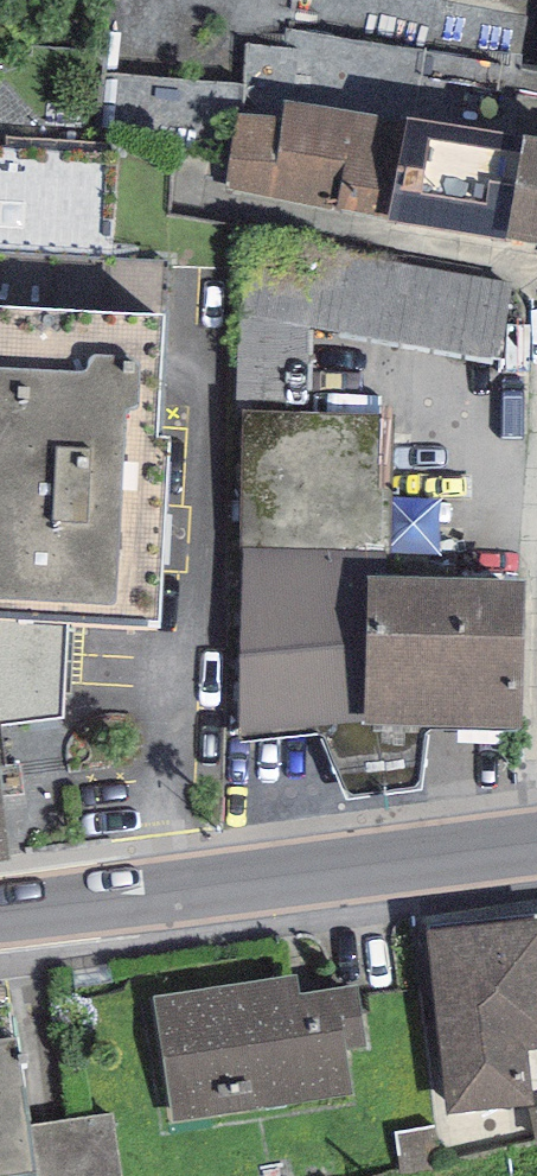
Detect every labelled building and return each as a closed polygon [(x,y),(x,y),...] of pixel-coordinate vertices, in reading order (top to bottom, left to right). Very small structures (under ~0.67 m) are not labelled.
[(280,119),(236,113),(225,187),(390,217),(408,121),(286,99),(280,119)] [(408,121),(390,217),(536,245),(536,136),(410,112),(408,121)] [(511,289),(251,244),(238,319),(238,417),(307,417),(307,331),(498,364),(511,289)] [(0,315),(0,620),(69,624),(161,629),(171,447),(158,446),(164,324),(0,315)] [(307,417),(238,417),(239,748),(322,741),(364,737),(366,591),(386,592),(395,423),(307,417)] [(386,592),(366,591),(364,737),(429,739),(516,742),(525,598),(386,592)] [(69,624),(0,620),(0,727),(64,720),(69,624)] [(364,737),(322,741),(348,805),(422,797),(429,739),(364,737)] [(11,869),(0,782),(0,870),(11,869)] [(429,924),(453,1109),(536,1098),(536,1089),(531,1039),(536,1038),(536,910),(429,924)] [(300,973),(157,994),(175,1115),(350,1089),(343,1045),(363,1042),(354,980),(302,987),(300,973)] [(30,1126),(17,1037),(10,1004),(0,1006),(0,1175),(37,1175),(30,1126)] [(30,1126),(37,1175),(121,1175),(113,1113),(30,1126)]
